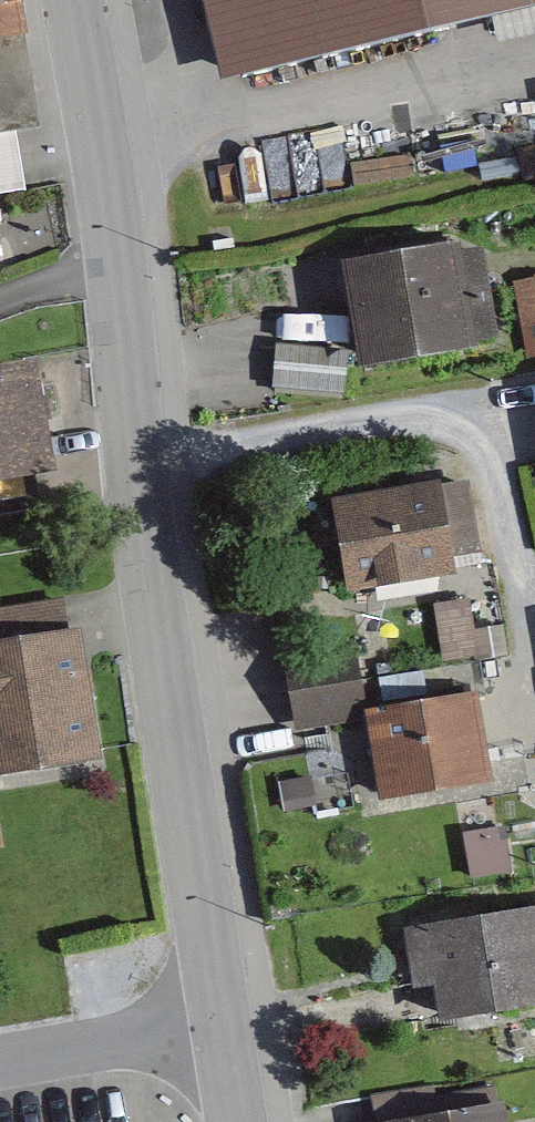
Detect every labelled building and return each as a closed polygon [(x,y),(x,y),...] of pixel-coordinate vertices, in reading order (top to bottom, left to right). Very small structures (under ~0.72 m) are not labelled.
[(36,127),(25,61),(57,55),(48,0),(0,0),(0,133),(36,127)] [(224,77),(534,5),(534,0),(207,0),(224,77)] [(507,239),(379,259),(396,370),(524,350),(507,239)] [(523,285),(534,353),(534,282),(523,285)] [(0,368),(0,513),(39,507),(35,478),(60,474),(43,361),(0,368)] [(485,480),(349,502),(365,597),(501,575),(485,480)] [(0,607),(0,642),(85,631),(80,597),(0,607)] [(0,643),(0,780),(130,762),(112,628),(85,631),(0,643)] [(516,628),(446,637),(450,671),(520,662),(516,628)] [(362,644),(298,656),(312,732),(376,720),(362,644)] [(501,695),(386,713),(400,801),(515,783),(501,695)] [(517,827),(478,833),(485,881),(524,875),(517,827)] [(416,930),(423,978),(453,974),(459,1018),(534,1008),(534,914),(416,930)] [(453,1121),(532,1121),(530,1109),(453,1121)]
